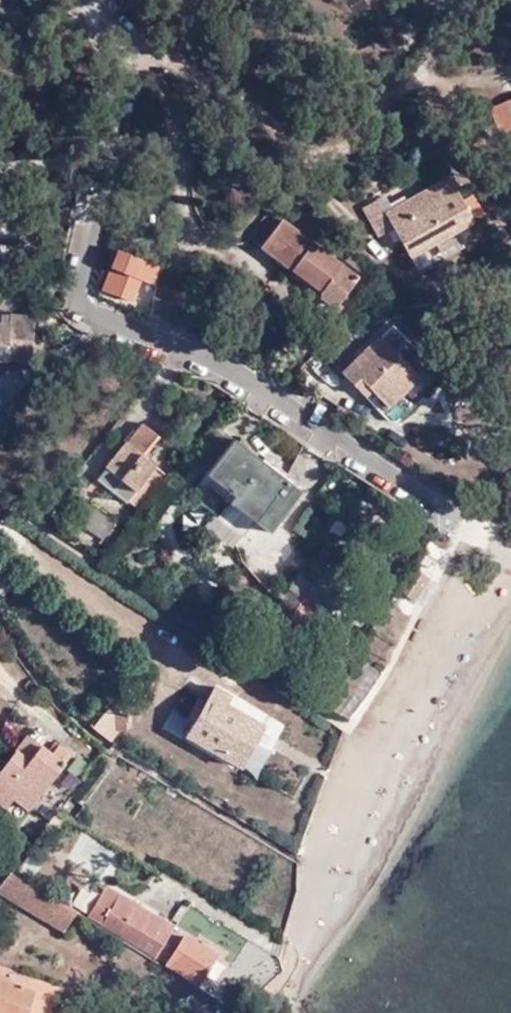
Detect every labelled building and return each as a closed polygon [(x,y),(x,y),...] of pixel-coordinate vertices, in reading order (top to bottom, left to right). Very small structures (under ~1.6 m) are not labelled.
[(490,114),(500,139),(510,135),(510,105),(490,114)] [(396,230),(414,260),(477,222),(450,178),(387,213),(381,203),(364,212),(381,239),(396,230)] [(255,238),(265,246),(286,220),(276,212),(255,238)] [(295,270),(296,269),(316,244),(286,220),(265,246),(295,270)] [(316,244),(296,269),(325,292),(321,297),(337,309),(361,279),(316,244)] [(154,288),(158,268),(116,252),(100,292),(130,304),(138,283),(154,288)] [(292,274),(321,297),(325,292),(296,269),(295,270),(292,274)] [(151,312),(172,320),(182,315),(188,294),(158,283),(151,312)] [(8,361),(8,360),(32,362),(36,317),(12,315),(11,325),(0,324),(0,360),(8,361)] [(376,393),(392,409),(422,381),(424,379),(418,372),(430,360),(398,328),(348,376),(361,390),(367,384),(376,393)] [(445,377),(430,360),(418,372),(424,379),(422,381),(431,390),(445,377)] [(361,390),(370,399),(376,393),(367,384),(361,390)] [(386,416),(392,409),(376,393),(370,399),(386,416)] [(125,440),(107,465),(137,488),(145,494),(164,470),(144,453),(159,433),(144,420),(127,441),(125,440)] [(229,503),(253,522),(269,534),(302,492),(235,439),(206,475),(234,496),(229,503)] [(129,497),(137,488),(107,465),(97,476),(127,499),(129,497)] [(137,504),(145,494),(137,488),(129,497),(137,504)] [(241,538),(253,522),(229,503),(217,519),(241,538)] [(81,507),(70,524),(98,543),(108,526),(81,507)] [(429,579),(413,569),(397,592),(414,603),(429,579)] [(287,638),(303,649),(337,596),(299,573),(268,622),(289,636),(287,638)] [(234,727),(242,713),(226,703),(231,695),(215,686),(186,735),(240,766),(255,739),(234,727)] [(263,726),(242,713),(234,727),(255,739),(263,726)] [(125,714),(116,716),(118,732),(128,731),(125,714)] [(14,796),(28,807),(72,752),(60,742),(51,753),(48,749),(27,733),(0,768),(0,795),(5,789),(14,796)] [(56,740),(48,749),(51,753),(60,742),(56,740)] [(14,796),(5,789),(0,795),(0,801),(6,806),(14,796)] [(9,871),(0,883),(0,891),(63,930),(75,912),(15,875),(9,871)] [(159,946),(172,927),(136,905),(118,894),(105,886),(87,916),(100,924),(140,948),(153,956),(159,946)] [(167,963),(196,981),(214,952),(198,942),(196,945),(183,936),(172,954),(167,963)] [(172,954),(159,946),(153,956),(166,964),(167,963),(172,954)] [(34,991),(0,978),(0,1012),(25,1012),(34,991)]
